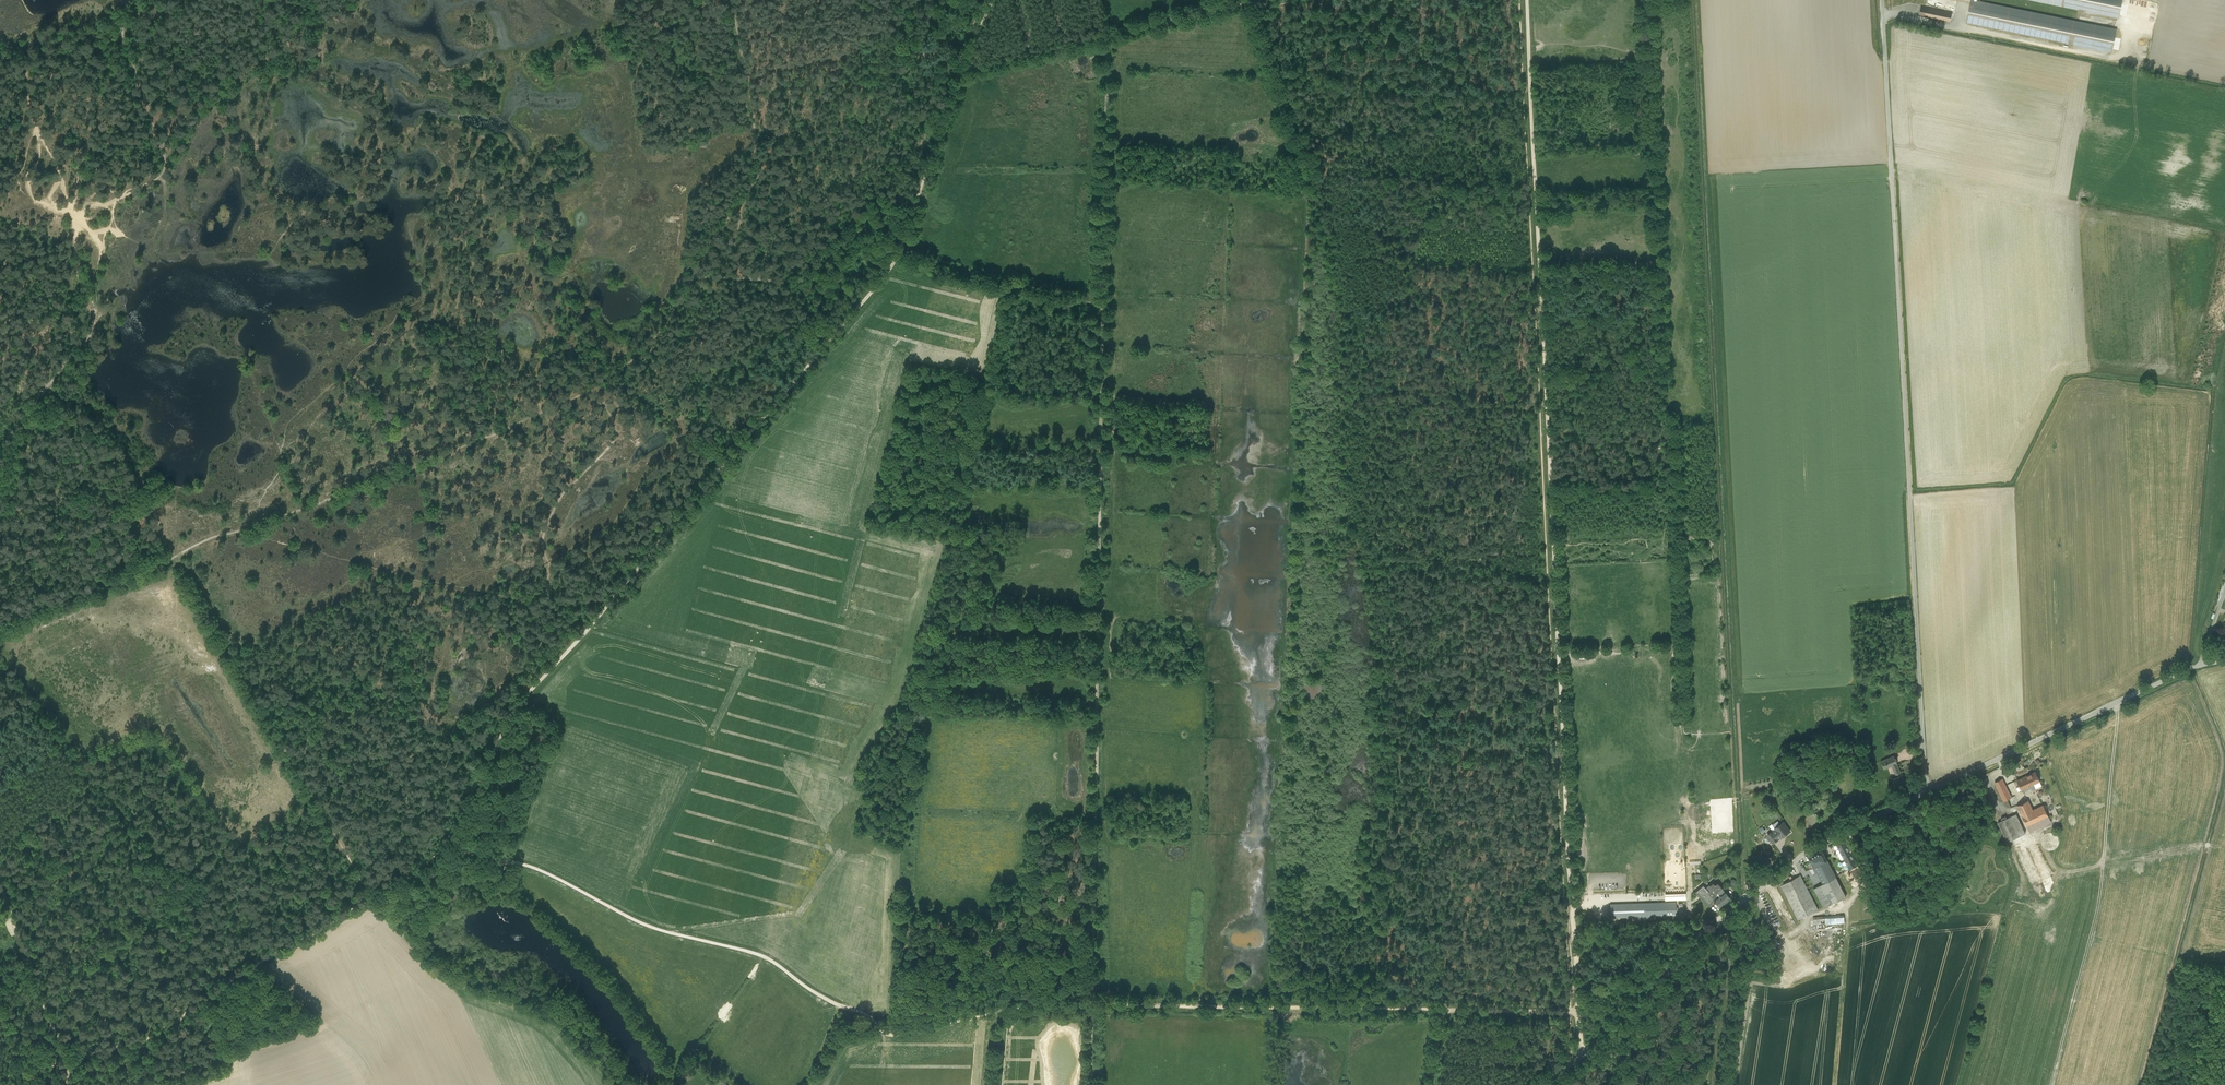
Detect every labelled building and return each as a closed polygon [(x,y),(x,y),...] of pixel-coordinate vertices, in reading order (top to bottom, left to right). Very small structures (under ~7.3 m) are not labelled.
[(2116,30),(1971,0),(1966,22),(2112,51),(2116,30)] [(2119,17),(2122,0),(2037,0),(2119,17)] [(1952,12),(1921,5),(1919,16),(1950,22),(1952,12)] [(1892,766),(1897,763),(1894,755),(1881,761),(1884,769),(1892,766)] [(1897,763),(1892,766),(1896,776),(1902,774),(1897,763)] [(2036,771),(2017,780),(2022,790),(2027,787),(2028,789),(2035,786),(2034,784),(2040,781),(2036,771)] [(1896,776),(1892,778),(1898,792),(1908,787),(1903,774),(1902,774),(1896,776)] [(2001,787),(1998,781),(1990,784),(2003,811),(2011,807),(2007,799),(2001,787)] [(2011,798),(2005,785),(2001,787),(2007,799),(2011,798)] [(2028,800),(2017,805),(2022,815),(2033,810),(2028,800)] [(2033,810),(2022,815),(2027,826),(2031,824),(2049,816),(2043,805),(2033,810)] [(2016,814),(2011,816),(2020,836),(2026,833),(2016,814)] [(2011,816),(1998,822),(2007,842),(2020,836),(2011,816)] [(2049,816),(2031,824),(2034,829),(2051,822),(2049,816)] [(1783,822),(1780,824),(1780,827),(1776,830),(1773,832),(1778,838),(1781,836),(1782,837),(1790,831),(1783,822)] [(1773,832),(1773,831),(1768,835),(1773,842),(1779,839),(1773,832)] [(1852,855),(1847,844),(1844,839),(1836,843),(1845,859),(1850,869),(1857,865),(1852,855)] [(1847,844),(1852,855),(1855,853),(1850,843),(1847,844)] [(2018,854),(2032,883),(2051,874),(2037,845),(2018,854)] [(1814,867),(1815,866),(1824,882),(1823,882),(1824,883),(1836,877),(1836,876),(1835,876),(1827,860),(1822,850),(1816,853),(1809,857),(1814,867)] [(1857,865),(1850,869),(1855,878),(1863,874),(1857,865)] [(1824,882),(1815,866),(1814,867),(1812,867),(1821,884),(1822,884),(1824,883),(1823,882),(1824,882)] [(1800,875),(1780,885),(1798,919),(1818,909),(1800,875)] [(1824,883),(1822,884),(1825,890),(1817,894),(1824,908),(1846,896),(1836,877),(1824,883)] [(1703,884),(1695,892),(1708,906),(1714,900),(1720,907),(1730,898),(1722,889),(1721,888),(1722,887),(1717,881),(1715,884),(1713,881),(1709,884),(1706,887),(1705,887),(1704,885),(1703,884)] [(1821,884),(1814,888),(1817,894),(1825,890),(1822,884),(1821,884)] [(1776,887),(1766,892),(1786,931),(1796,926),(1776,887)] [(1676,907),(1676,906),(1676,902),(1643,903),(1643,922),(1661,922),(1661,920),(1672,919),(1672,921),(1675,921),(1674,915),(1676,915),(1676,910),(1676,909),(1676,907)] [(1643,903),(1628,903),(1610,904),(1610,917),(1631,917),(1631,922),(1643,922),(1643,903)] [(1844,915),(1829,916),(1830,923),(1845,922),(1844,915)] [(1829,916),(1813,917),(1814,924),(1830,923),(1829,916)]
